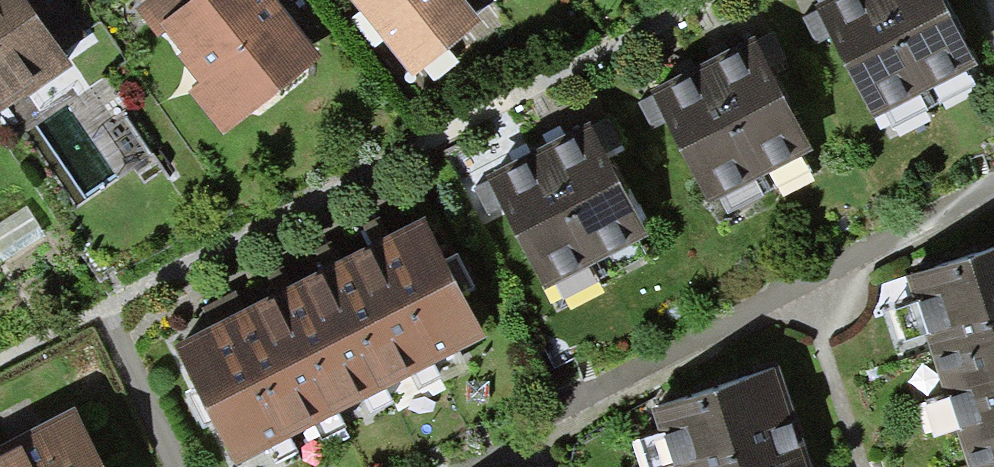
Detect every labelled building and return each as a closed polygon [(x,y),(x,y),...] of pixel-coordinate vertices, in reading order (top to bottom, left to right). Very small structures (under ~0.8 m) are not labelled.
[(69,64),(24,0),(0,0),(0,112),(69,64)] [(166,32),(160,24),(191,0),(147,0),(135,10),(158,38),(166,32)] [(280,0),(192,0),(160,24),(166,32),(181,51),(177,54),(200,85),(191,92),(221,132),(322,57),(280,0)] [(377,34),(363,45),(405,97),(487,32),(461,0),(350,0),(377,34)] [(972,54),(944,0),(817,0),(873,106),(972,54)] [(706,189),(805,137),(747,27),(716,43),(681,62),(648,79),(706,189)] [(544,273),(641,224),(587,117),(555,133),(522,150),(490,166),(544,273)] [(231,457),(478,328),(417,211),(390,225),(342,250),(294,275),(246,300),(203,323),(169,340),(231,457)] [(914,275),(978,466),(993,466),(993,248),(914,275)] [(778,368),(658,408),(678,466),(811,466),(778,368)] [(84,404),(2,447),(0,443),(0,466),(116,466),(84,404)]
